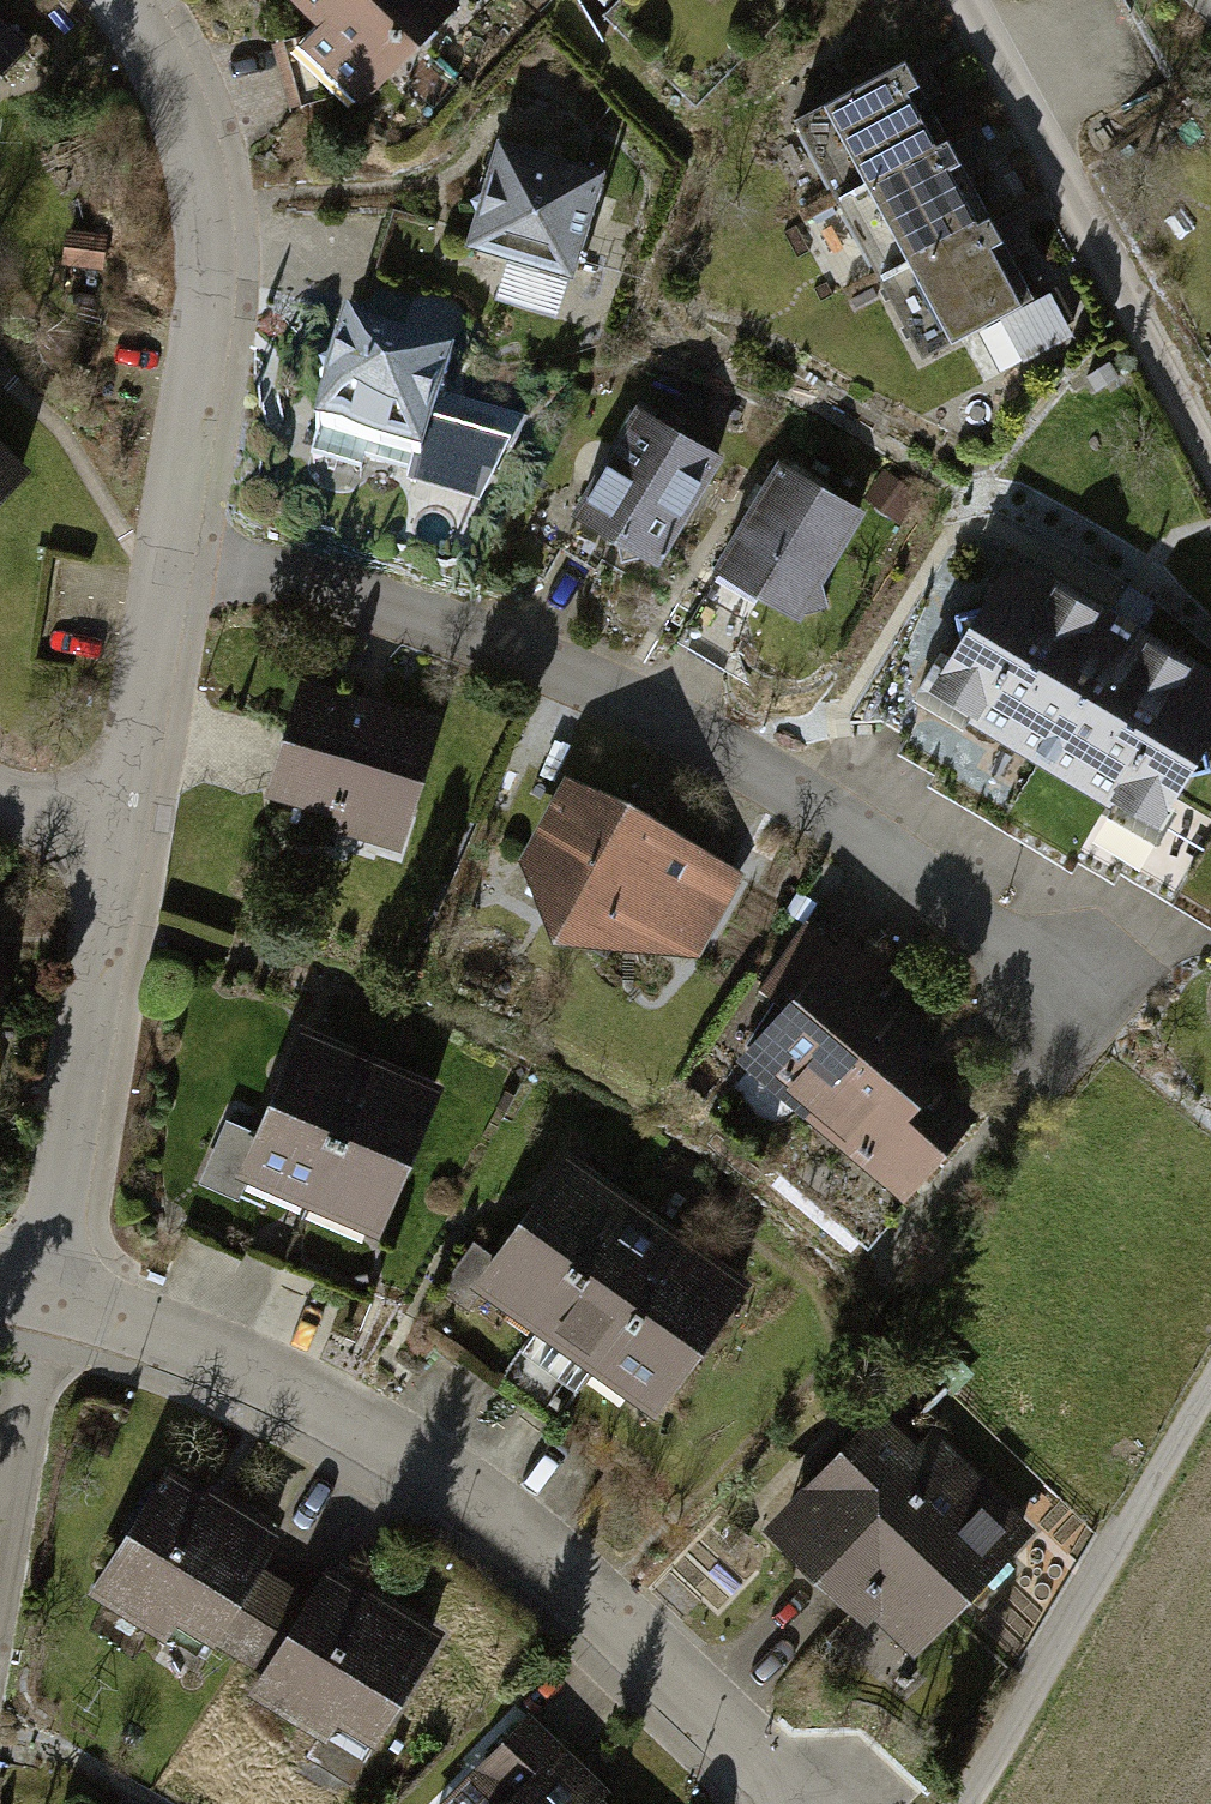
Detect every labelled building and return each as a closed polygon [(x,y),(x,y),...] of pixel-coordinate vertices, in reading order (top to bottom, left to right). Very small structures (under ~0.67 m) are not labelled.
[(300,24),(280,46),(348,107),(443,0),(272,0),(300,24)] [(0,17),(0,84),(33,50),(0,17)] [(910,54),(791,114),(913,354),(1032,295),(910,54)] [(481,140),(450,240),(561,275),(593,175),(481,140)] [(110,236),(69,232),(65,266),(106,270),(110,236)] [(327,321),(296,440),(404,468),(435,350),(327,321)] [(1199,337),(1210,346),(1210,323),(1199,337)] [(627,404),(560,511),(649,567),(716,460),(627,404)] [(762,464),(700,561),(790,618),(852,520),(762,464)] [(917,684),(1153,825),(1210,727),(1210,679),(997,552),(917,684)] [(305,681),(265,796),(391,839),(431,724),(305,681)] [(734,877),(559,775),(506,862),(527,934),(689,952),(734,877)] [(727,1060),(813,1140),(913,1001),(828,942),(727,1060)] [(913,1001),(813,1140),(893,1199),(966,1111),(915,1055),(913,1001)] [(354,1056),(277,1024),(218,1165),(295,1197),(354,1056)] [(431,1088),(354,1056),(295,1197),(372,1229),(431,1088)] [(464,1285),(521,1325),(613,1194),(556,1154),(464,1285)] [(521,1325),(578,1365),(671,1234),(613,1194),(521,1325)] [(578,1365),(635,1405),(728,1274),(671,1234),(578,1365)] [(1018,1525),(878,1404),(764,1535),(904,1656),(1018,1525)] [(206,1638),(237,1657),(279,1586),(254,1571),(272,1541),(152,1470),(79,1592),(155,1637),(163,1622),(202,1645),(206,1638)] [(322,1722),(362,1746),(432,1629),(320,1563),(299,1599),(279,1586),(237,1657),(263,1672),(248,1698),(313,1737),(322,1722)] [(611,1788),(525,1711),(462,1781),(488,1803),(597,1803),(611,1788)]
